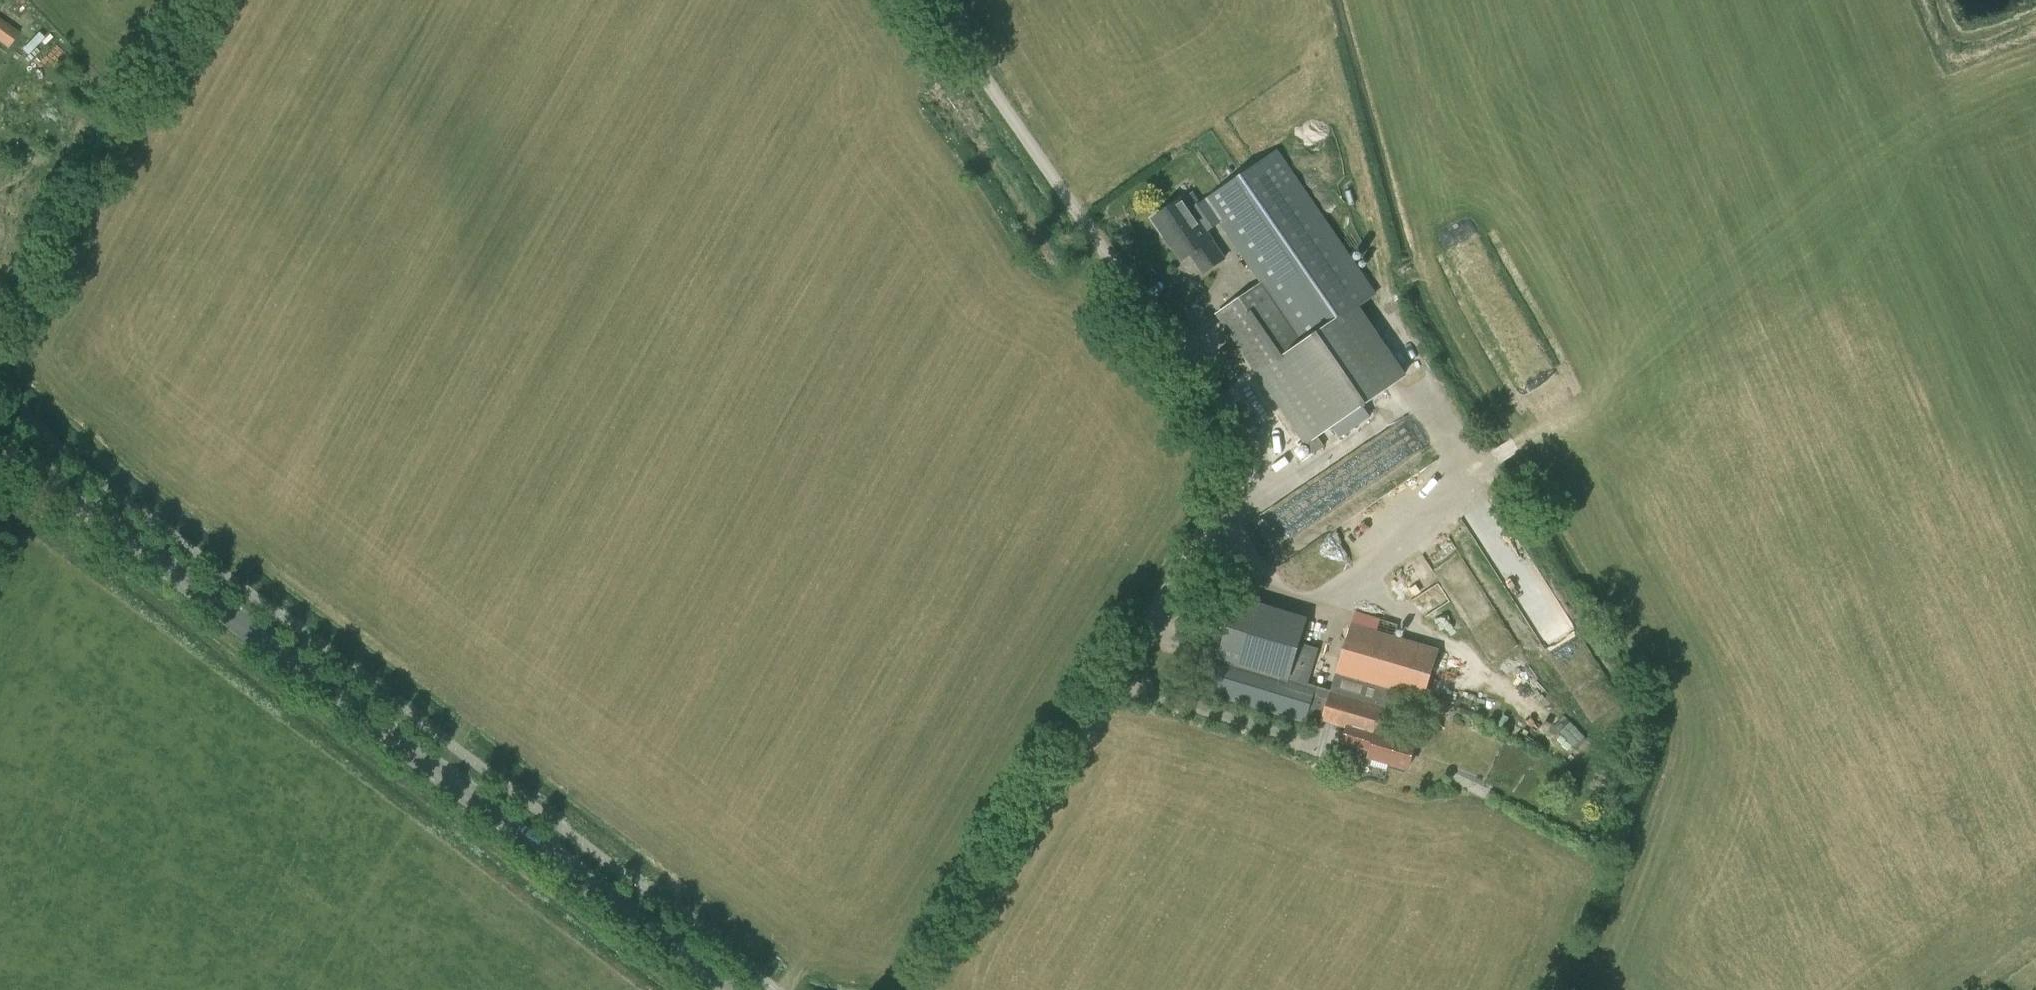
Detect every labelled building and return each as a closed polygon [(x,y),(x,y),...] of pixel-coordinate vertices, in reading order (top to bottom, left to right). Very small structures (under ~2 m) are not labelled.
[(7,46),(17,32),(0,21),(0,40),(7,46)] [(1374,295),(1277,152),(1191,210),(1183,199),(1153,219),(1182,260),(1190,254),(1203,273),(1224,259),(1206,232),(1220,222),(1262,283),(1217,314),(1306,443),(1406,374),(1359,306),(1374,295)] [(1377,733),(1391,688),(1337,671),(1331,691),(1308,683),(1318,649),(1298,643),(1305,619),(1237,599),(1209,693),(1322,726),(1324,720),(1348,727),(1344,740),(1365,746),(1366,744),(1373,746),(1370,755),(1391,761),(1389,767),(1405,772),(1407,766),(1408,766),(1416,740),(1399,735),(1398,739),(1377,733)] [(1197,619),(1209,622),(1213,605),(1201,602),(1197,619)] [(1355,612),(1349,631),(1337,671),(1391,688),(1424,698),(1440,647),(1395,633),(1397,624),(1355,612)]
